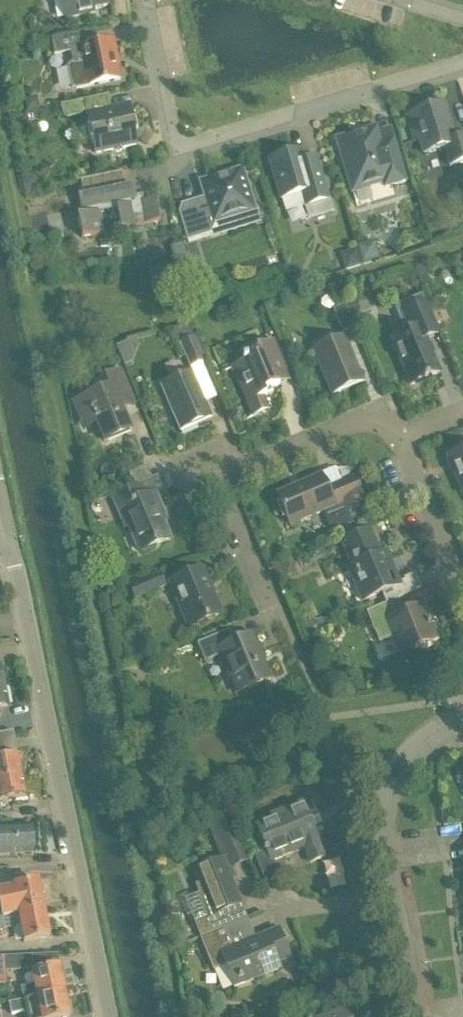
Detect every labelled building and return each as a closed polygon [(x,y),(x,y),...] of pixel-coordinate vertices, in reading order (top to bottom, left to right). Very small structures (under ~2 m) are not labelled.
[(66,19),(95,13),(94,10),(108,7),(107,0),(62,0),(66,19)] [(96,30),(52,39),(55,53),(71,49),(73,63),(72,63),(69,66),(73,87),(78,88),(121,79),(118,66),(120,66),(118,56),(115,39),(98,43),(96,30)] [(131,115),(129,106),(111,110),(108,96),(61,106),(63,116),(67,118),(81,116),(83,113),(86,114),(94,154),(137,145),(135,136),(138,132),(134,129),(132,122),(135,117),(131,115)] [(31,98),(25,100),(27,111),(39,109),(38,103),(31,98)] [(462,163),(462,137),(452,140),(442,105),(406,116),(414,142),(421,140),(425,154),(443,149),(449,167),(462,163)] [(391,186),(405,182),(393,140),(380,144),(375,129),(347,137),(346,135),(334,139),(336,148),(338,147),(352,192),(390,181),(391,186)] [(281,199),(285,212),(304,206),(304,207),(329,199),(318,164),(307,167),(307,165),(303,163),(300,151),(269,161),(281,199)] [(207,199),(196,202),(181,207),(178,213),(186,239),(209,232),(208,231),(213,222),(217,221),(221,223),(230,220),(232,216),(252,210),(244,184),(247,180),(242,177),(241,172),(235,173),(230,171),(228,176),(202,183),(207,199)] [(121,230),(159,222),(155,199),(142,202),(142,200),(138,197),(136,198),(133,185),(124,187),(121,172),(81,180),(84,195),(78,197),(82,214),(77,215),(82,238),(103,233),(98,212),(116,208),(121,230)] [(40,184),(26,176),(22,176),(25,192),(41,189),(40,184)] [(201,259),(196,243),(186,246),(191,262),(201,259)] [(359,247),(363,262),(379,258),(376,248),(368,244),(359,247)] [(349,253),(344,262),(346,269),(359,264),(355,251),(349,253)] [(425,269),(416,274),(420,285),(430,281),(425,269)] [(424,339),(437,333),(425,303),(417,306),(414,298),(394,307),(399,321),(403,319),(408,333),(390,340),(409,384),(437,372),(424,339)] [(345,304),(349,314),(358,311),(354,300),(345,303),(345,304)] [(189,325),(174,328),(174,329),(180,343),(194,337),(189,325)] [(362,382),(342,334),(309,348),(329,395),(362,382)] [(180,343),(179,343),(182,351),(190,368),(204,362),(194,337),(180,343)] [(271,340),(249,350),(252,357),(230,367),(237,382),(240,380),(249,401),(245,403),(251,417),(267,410),(261,397),(270,393),(269,390),(277,386),(269,368),(281,363),(271,340)] [(104,442),(130,431),(118,403),(130,398),(118,371),(103,377),(109,390),(89,399),(88,397),(73,403),(81,422),(93,417),(104,442)] [(192,371),(159,385),(179,432),(212,418),(192,371)] [(447,457),(462,496),(462,450),(447,457)] [(346,507),(365,499),(355,476),(325,489),(319,475),(275,493),(289,526),(333,508),(335,512),(346,507)] [(162,512),(154,493),(142,498),(137,484),(110,496),(124,528),(129,526),(140,550),(168,538),(158,514),(162,512)] [(346,507),(335,512),(341,528),(352,523),(346,507)] [(386,553),(379,556),(369,532),(342,543),(352,567),(348,568),(361,601),(399,585),(386,553)] [(202,570),(169,584),(187,628),(221,614),(202,570)] [(158,573),(129,585),(135,599),(164,587),(158,573)] [(420,606),(404,613),(396,616),(389,601),(365,612),(378,643),(392,637),(399,654),(434,639),(420,606)] [(314,616),(304,620),(310,634),(325,628),(333,624),(330,617),(322,621),(321,619),(316,621),(314,616)] [(236,694),(269,680),(251,635),(233,642),(228,631),(196,644),(204,662),(220,656),(236,694)] [(8,706),(5,686),(0,687),(0,708),(8,706)] [(17,756),(0,759),(0,779),(21,775),(17,756)] [(25,796),(21,775),(0,779),(0,801),(25,796)] [(310,862),(324,856),(302,802),(271,814),(274,823),(257,829),(266,852),(255,856),(266,882),(279,877),(273,861),(304,849),(310,862)] [(214,822),(226,852),(244,844),(231,815),(214,822)] [(0,828),(0,856),(33,855),(32,826),(0,828)] [(202,909),(208,906),(212,916),(217,914),(223,927),(223,928),(246,919),(222,858),(193,870),(202,892),(196,894),(202,909)] [(0,904),(0,919),(3,918),(17,915),(44,909),(40,894),(45,893),(42,882),(38,883),(38,881),(12,887),(0,889),(0,903),(0,904)] [(44,909),(17,915),(20,926),(23,942),(49,937),(44,909)] [(278,928),(266,933),(254,938),(246,919),(223,928),(223,927),(200,936),(205,949),(213,968),(224,964),(233,986),(279,967),(277,962),(289,957),(278,928)] [(6,971),(32,969),(31,955),(0,957),(0,984),(7,984),(6,971)] [(20,988),(23,1000),(64,992),(59,967),(30,973),(33,985),(20,988)] [(27,1008),(29,1016),(67,1016),(70,1016),(64,992),(23,1000),(11,1003),(13,1011),(27,1008)] [(319,1016),(351,1016),(346,1006),(319,1016)]
